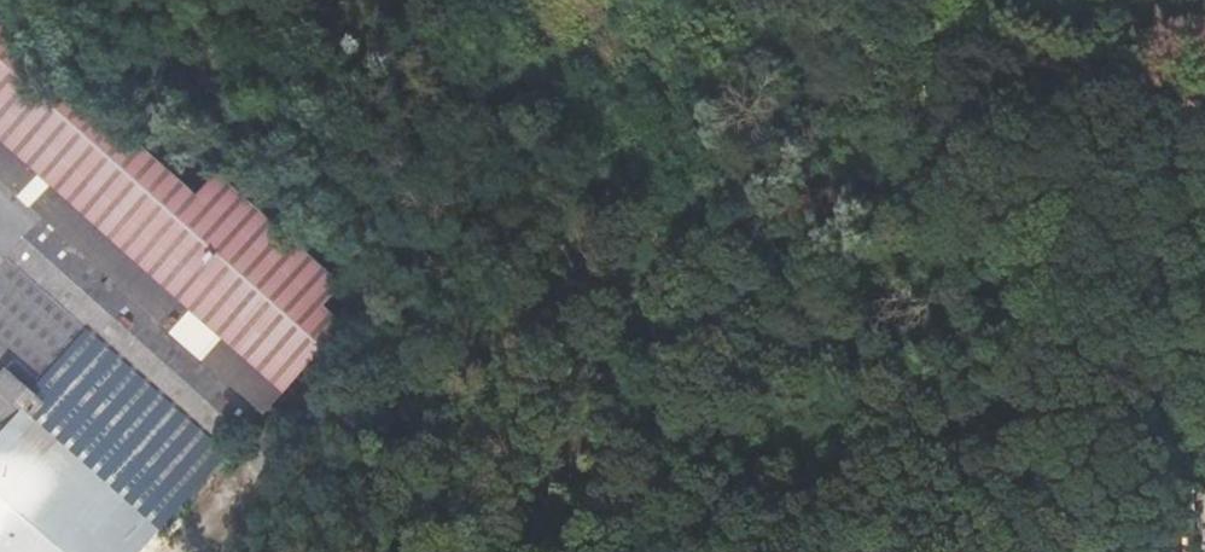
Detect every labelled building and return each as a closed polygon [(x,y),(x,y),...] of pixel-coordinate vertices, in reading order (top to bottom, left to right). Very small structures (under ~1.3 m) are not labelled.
[(340,302),(222,196),(202,219),(0,36),(0,113),(151,249),(131,271),(0,155),(0,194),(256,426),(275,405),(259,389),(340,302)] [(256,426),(0,194),(0,436),(86,339),(222,463),(256,426)] [(222,463),(86,339),(0,436),(0,551),(142,551),(222,463)]
